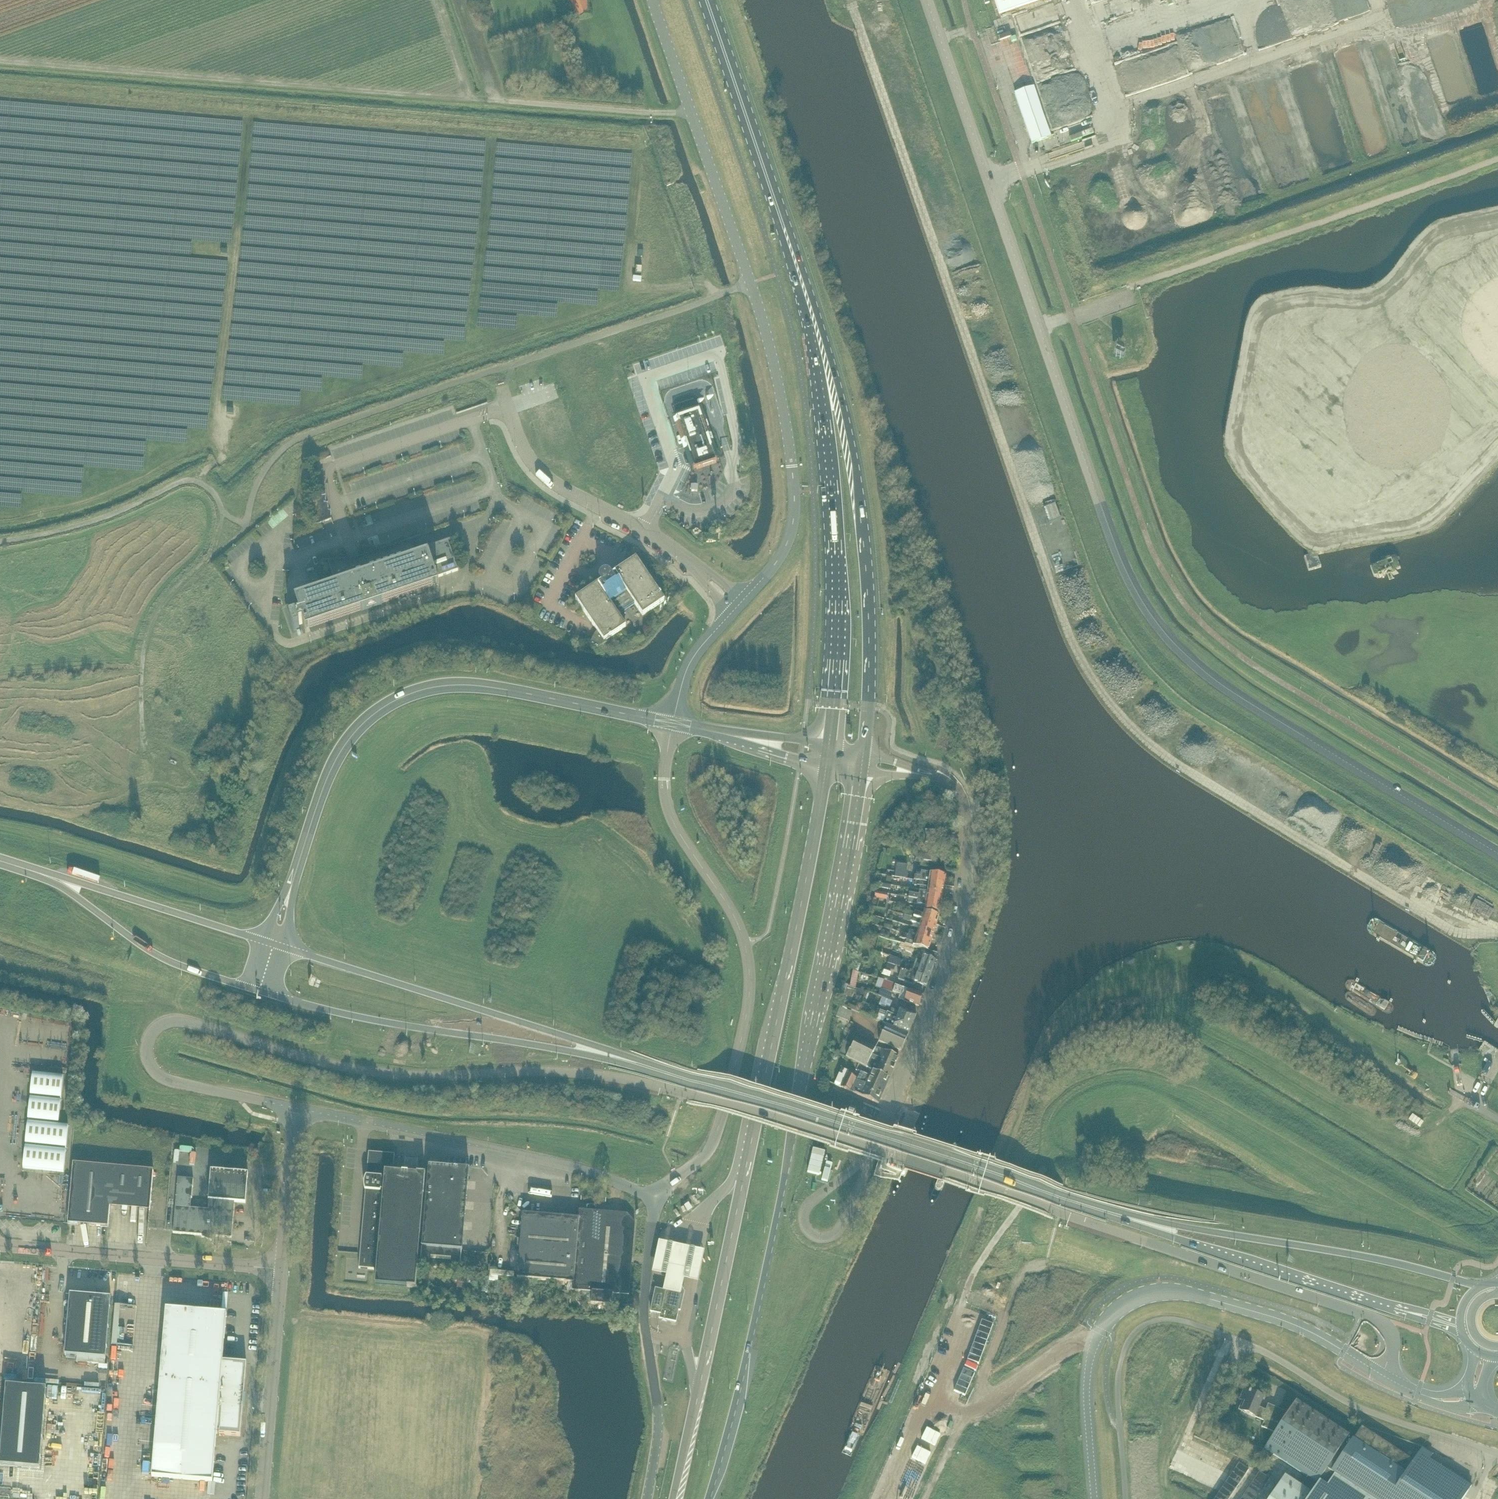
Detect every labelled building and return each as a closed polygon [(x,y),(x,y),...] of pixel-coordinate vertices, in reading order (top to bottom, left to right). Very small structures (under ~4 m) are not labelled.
[(592,16),(586,0),(571,0),(577,21),(592,16)] [(1038,2),(1037,0),(994,0),(999,15),(1038,2)] [(1181,25),(1183,36),(1189,35),(1186,24),(1181,25)] [(1191,42),(1194,48),(1201,46),(1199,39),(1191,42)] [(1015,59),(1018,84),(1028,83),(1028,79),(1032,79),(1030,57),(1024,58),(1015,59)] [(1051,137),(1046,124),(1034,87),(1015,94),(1032,144),(1051,137)] [(694,401),(674,408),(674,409),(675,409),(676,413),(675,413),(676,415),(676,416),(678,415),(679,417),(677,418),(677,419),(678,423),(679,423),(685,441),(683,441),(688,455),(691,463),(693,462),(694,466),(694,467),(695,469),(697,468),(698,468),(713,462),(714,462),(717,461),(716,460),(716,459),(707,434),(707,433),(698,407),(698,406),(696,407),(694,401)] [(436,579),(458,571),(448,541),(440,544),(440,545),(437,546),(436,545),(434,546),(430,547),(430,548),(431,548),(432,552),(425,555),(423,551),(425,550),(424,549),(414,553),(410,554),(410,555),(411,555),(415,564),(369,580),(367,573),(355,578),(357,584),(338,590),(299,604),(301,609),(289,613),(287,608),(286,608),(294,631),(300,629),(299,626),(303,624),(306,633),(307,633),(306,630),(437,585),(438,588),(439,588),(436,579)] [(410,555),(410,554),(414,553),(411,543),(355,563),(329,563),(338,590),(357,584),(355,578),(367,573),(369,580),(415,564),(411,555),(410,555)] [(643,616),(665,601),(636,559),(609,577),(606,573),(601,577),(603,581),(576,599),(604,642),(626,627),(618,615),(635,604),(643,616)] [(529,602),(536,588),(529,584),(522,598),(529,602)] [(598,649),(600,644),(593,640),(591,645),(598,649)] [(897,864),(895,878),(906,879),(907,866),(897,864)] [(944,885),(945,876),(921,873),(920,878),(915,877),(914,881),(944,885)] [(914,881),(913,886),(920,887),(920,889),(926,890),(926,888),(928,888),(927,892),(943,894),(944,885),(914,881)] [(943,894),(927,892),(919,891),(919,896),(909,894),(909,899),(942,903),(943,894)] [(909,899),(908,903),(918,904),(926,906),(925,910),(940,913),(942,903),(909,899)] [(923,916),(915,914),(906,911),(904,915),(936,925),(939,916),(924,912),(923,916)] [(934,934),(936,925),(904,915),(903,920),(920,925),(919,929),(934,934)] [(931,942),(934,934),(919,929),(918,934),(909,931),(908,935),(931,942)] [(902,934),(900,939),(902,939),(907,941),(906,945),(908,945),(925,951),(928,952),(928,951),(931,942),(908,935),(908,936),(904,934),(902,934)] [(928,951),(928,952),(925,951),(923,957),(922,962),(934,966),(938,954),(928,951)] [(934,966),(922,962),(916,960),(912,971),(910,970),(909,973),(929,979),(934,966)] [(929,979),(909,973),(901,970),(898,980),(914,986),(915,984),(926,987),(929,979)] [(885,981),(883,989),(893,992),(895,986),(896,985),(885,981)] [(895,986),(893,993),(900,995),(899,999),(919,1006),(923,995),(918,993),(903,988),(903,989),(895,986)] [(840,1008),(837,1016),(849,1021),(852,1013),(840,1008)] [(913,1024),(916,1015),(901,1009),(899,1013),(891,1010),(890,1015),(913,1024)] [(887,1014),(883,1025),(886,1026),(893,1029),(908,1036),(913,1024),(890,1015),(887,1014)] [(908,1036),(893,1029),(886,1026),(879,1043),(901,1053),(908,1036)] [(875,1052),(876,1049),(856,1039),(851,1051),(850,1050),(846,1059),(867,1068),(875,1052)] [(875,1052),(867,1068),(872,1070),(869,1076),(888,1084),(890,1079),(899,1058),(881,1050),(879,1049),(876,1049),(875,1052)] [(37,1077),(29,1167),(71,1171),(75,1124),(66,1123),(71,1074),(36,1070),(36,1077),(37,1077)] [(869,1076),(861,1073),(852,1093),(879,1105),(879,1104),(888,1084),(869,1076)] [(848,1074),(842,1088),(851,1092),(857,1078),(848,1074)] [(394,1173),(395,1155),(369,1153),(367,1179),(370,1179),(369,1189),(366,1189),(359,1269),(377,1270),(376,1285),(407,1287),(407,1288),(416,1288),(418,1269),(417,1269),(424,1195),(426,1175),(417,1174),(417,1175),(394,1173)] [(151,1201),(154,1171),(73,1164),(68,1224),(109,1228),(111,1198),(151,1201)] [(424,1228),(464,1231),(469,1177),(470,1170),(443,1167),(443,1168),(439,1167),(429,1167),(424,1228)] [(248,1174),(246,1174),(211,1171),(209,1200),(209,1210),(191,1209),(192,1199),(194,1180),(178,1179),(174,1233),(203,1236),(202,1237),(202,1238),(213,1242),(213,1241),(210,1240),(211,1236),(213,1237),(232,1238),(235,1203),(246,1203),(248,1174)] [(518,1270),(517,1278),(573,1283),(573,1291),(583,1292),(582,1296),(588,1303),(591,1303),(591,1305),(595,1305),(612,1306),(613,1298),(613,1296),(613,1294),(629,1296),(632,1263),(631,1263),(632,1256),(633,1256),(635,1223),(628,1215),(620,1214),(619,1214),(619,1215),(612,1214),(612,1213),(596,1212),(595,1212),(594,1212),(589,1212),(589,1211),(588,1211),(579,1211),(579,1218),(563,1217),(563,1218),(556,1217),(535,1215),(527,1215),(527,1214),(523,1214),(520,1245),(521,1246),(520,1253),(519,1262),(519,1263),(519,1270),(518,1270)] [(424,1228),(422,1249),(462,1252),(464,1231),(424,1228)] [(488,1253),(493,1254),(492,1264),(497,1265),(498,1241),(489,1241),(488,1253)] [(705,1251),(660,1242),(653,1273),(667,1276),(664,1292),(681,1295),(685,1280),(699,1283),(705,1251)] [(460,1272),(462,1252),(422,1249),(420,1269),(460,1272)] [(667,1286),(665,1292),(656,1290),(651,1313),(661,1315),(660,1319),(676,1323),(679,1311),(681,1311),(680,1311),(684,1293),(682,1289),(667,1286)] [(106,1359),(111,1298),(71,1295),(65,1356),(106,1359)] [(223,1362),(227,1314),(166,1309),(152,1477),(213,1483),(217,1435),(241,1437),(247,1364),(223,1362)] [(155,1396),(156,1380),(143,1379),(142,1395),(155,1396)] [(47,1389),(7,1386),(0,1463),(0,1466),(41,1470),(47,1389)] [(1264,1398),(1244,1390),(1240,1400),(1245,1403),(1241,1412),(1255,1418),(1256,1416),(1265,1420),(1262,1428),(1275,1434),(1259,1458),(1267,1463),(1273,1455),(1308,1478),(1302,1487),(1285,1476),(1270,1498),(1464,1498),(1470,1489),(1428,1461),(1432,1456),(1422,1449),(1413,1462),(1403,1455),(1405,1452),(1397,1447),(1395,1450),(1361,1428),(1354,1440),(1351,1439),(1348,1437),(1349,1436),(1346,1433),(1345,1434),(1296,1402),(1290,1410),(1288,1413),(1268,1405),(1266,1411),(1260,1408),(1264,1398)] [(1073,1419),(1082,1406),(1072,1399),(1063,1412),(1073,1419)] [(1241,1498),(1256,1498),(1269,1479),(1259,1472),(1241,1498)]
